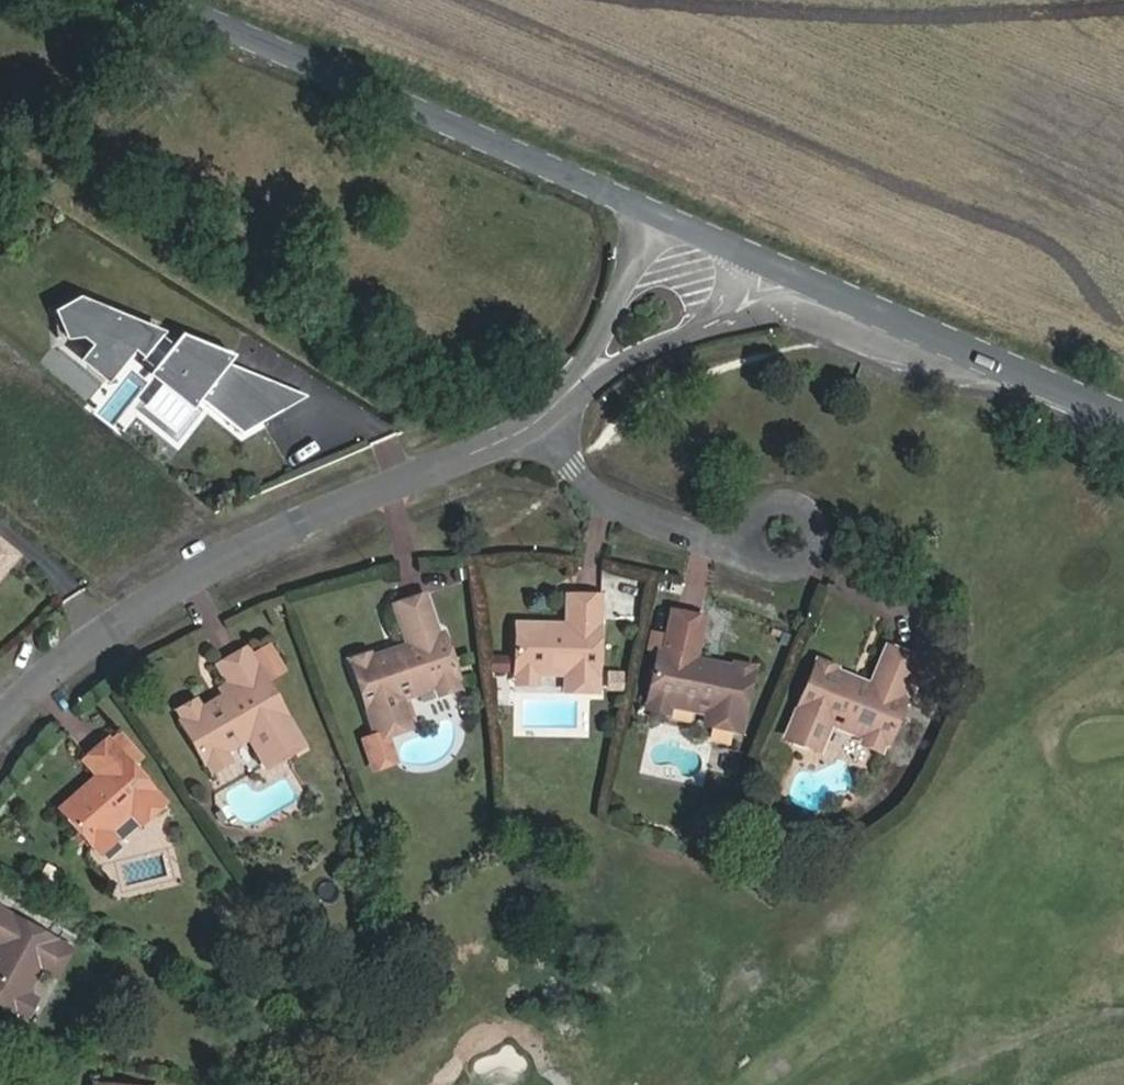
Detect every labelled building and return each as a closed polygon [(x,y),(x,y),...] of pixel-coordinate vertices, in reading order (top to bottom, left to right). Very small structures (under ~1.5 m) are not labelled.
[(87,306),(67,318),(69,345),(95,342),(106,315),(87,306)] [(174,343),(106,315),(95,342),(101,348),(104,351),(105,357),(101,357),(102,368),(106,368),(106,376),(117,384),(144,352),(156,363),(153,367),(154,368),(172,346),(174,343)] [(183,355),(172,346),(154,368),(164,377),(183,355)] [(101,348),(89,361),(106,376),(106,368),(102,368),(101,357),(105,357),(104,351),(101,348)] [(240,372),(188,349),(183,355),(164,377),(177,388),(172,394),(202,419),(211,408),(239,375),(240,372)] [(293,420),(318,406),(240,372),(239,375),(293,420)] [(211,408),(252,442),(293,420),(239,375),(211,408)] [(0,539),(0,585),(2,583),(7,586),(27,561),(0,539)] [(603,617),(639,619),(642,574),(606,572),(603,617)] [(388,662),(384,649),(372,652),(369,648),(363,647),(360,647),(357,648),(355,650),(353,653),(352,656),(352,659),(349,660),(371,732),(378,730),(399,724),(405,723),(395,689),(406,685),(409,694),(431,687),(436,691),(442,692),(449,689),(453,685),(454,682),(456,682),(442,631),(435,633),(422,595),(394,604),(405,643),(395,655),(395,660),(388,662)] [(514,614),(512,663),(536,665),(565,666),(564,680),(567,680),(590,681),(596,682),(601,597),(568,596),(568,616),(567,627),(554,627),(554,616),(514,614)] [(710,722),(718,723),(743,701),(751,666),(734,664),(733,667),(717,664),(713,677),(702,674),(702,668),(695,659),(704,619),(672,611),(662,654),(657,653),(647,695),(671,700),(696,707),(697,697),(709,700),(705,721),(708,722),(710,722)] [(568,616),(554,616),(554,627),(567,627),(568,616)] [(405,643),(384,649),(388,662),(395,660),(395,655),(405,643)] [(267,758),(293,743),(299,740),(245,649),(220,664),(228,681),(220,687),(225,696),(213,702),(212,700),(199,708),(196,706),(193,705),(187,705),(184,706),(180,712),(179,718),(180,721),(204,762),(225,750),(247,737),(262,762),(267,758)] [(844,690),(849,677),(848,676),(839,674),(832,660),(824,658),(816,665),(813,664),(786,735),(820,746),(834,713),(844,717),(842,727),(867,735),(867,746),(874,748),(890,742),(905,700),(901,700),(916,658),(885,649),(872,685),(861,681),(856,695),(844,690)] [(713,677),(717,664),(695,659),(702,668),(702,674),(713,677)] [(536,665),(512,663),(511,677),(535,678),(536,665)] [(607,670),(605,689),(622,690),(624,671),(607,670)] [(861,681),(849,677),(844,690),(856,695),(861,681)] [(667,715),(671,700),(647,695),(643,709),(667,715)] [(718,723),(732,726),(737,727),(743,701),(718,723)] [(718,723),(712,729),(731,732),(732,726),(718,723)] [(399,724),(378,730),(380,736),(401,730),(399,724)] [(143,820),(159,806),(162,803),(107,738),(83,758),(95,773),(103,782),(94,790),(86,782),(57,807),(91,847),(109,830),(130,813),(138,824),(143,820)] [(296,749),(293,743),(267,758),(271,765),(296,749)] [(225,750),(204,762),(209,772),(232,760),(225,750)] [(103,782),(95,773),(86,782),(94,790),(103,782)] [(163,810),(159,806),(143,820),(148,824),(163,810)] [(118,840),(109,830),(91,847),(99,856),(118,840)] [(36,879),(52,886),(60,869),(44,862),(36,879)] [(63,954),(66,946),(0,913),(0,948),(4,950),(0,958),(0,1007),(16,1015),(26,995),(38,972),(51,979),(53,973),(63,954)] [(67,957),(63,954),(53,973),(58,976),(67,957)] [(36,1001),(26,995),(16,1015),(26,1020),(36,1001)]
